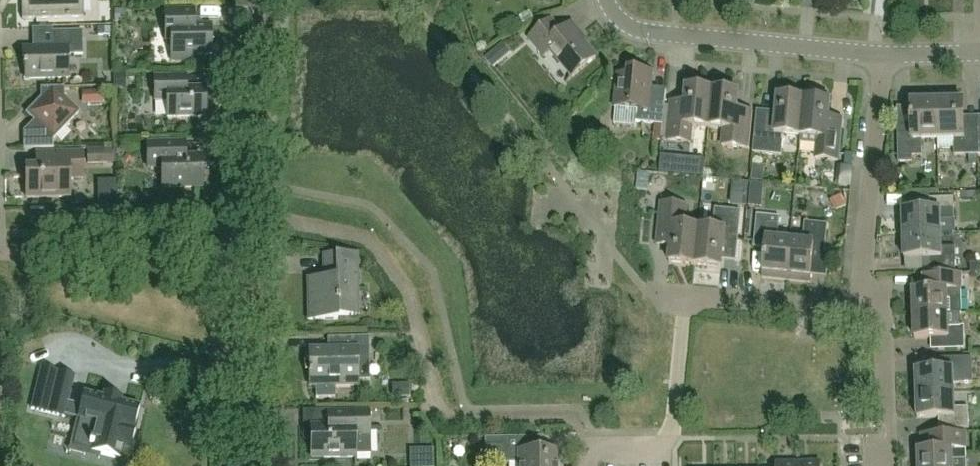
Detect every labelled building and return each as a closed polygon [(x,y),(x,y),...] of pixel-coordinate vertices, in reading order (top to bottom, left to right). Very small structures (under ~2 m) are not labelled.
[(26,3),(21,3),(22,20),(83,18),(83,0),(26,0),(26,3)] [(195,55),(211,55),(210,26),(194,27),(193,10),(165,10),(165,28),(170,28),(171,61),(195,61),(195,55)] [(573,78),(597,58),(579,37),(581,35),(572,24),(562,33),(551,20),(529,39),(544,57),(550,51),(573,78)] [(111,27),(97,28),(98,36),(111,36),(111,27)] [(23,79),(26,79),(68,78),(67,56),(82,55),(82,31),(52,32),(52,48),(23,49),(23,65),(23,79)] [(202,81),(202,70),(183,70),(183,80),(202,81)] [(651,96),(653,73),(628,70),(628,76),(617,75),(614,108),(638,110),(636,122),(663,125),(665,97),(651,96)] [(167,117),(205,116),(205,88),(178,88),(178,77),(154,77),(154,100),(166,100),(167,117)] [(63,89),(64,89),(64,88),(40,88),(40,90),(41,90),(41,98),(27,114),(34,121),(29,127),(29,132),(25,132),(25,148),(23,148),(23,150),(53,149),(53,139),(78,112),(63,98),(63,89)] [(709,128),(713,91),(686,88),(685,104),(671,103),(667,141),(690,143),(692,127),(709,128)] [(800,137),(805,92),(781,90),(780,97),(778,97),(776,113),(757,111),(753,153),(781,156),(783,135),(800,137)] [(713,91),(709,128),(724,130),(722,146),(749,149),(753,111),(737,109),(739,93),(713,91)] [(805,92),(800,137),(800,144),(817,146),(815,159),(838,161),(842,119),(829,118),(830,102),(827,102),(828,94),(805,92)] [(978,155),(977,117),(963,117),(963,101),(937,102),(938,140),(954,139),(954,156),(978,155)] [(938,140),(937,102),(911,102),(911,126),(897,126),(898,163),(912,163),(912,157),(922,157),(922,140),(938,140)] [(147,144),(147,158),(146,158),(146,170),(162,170),(162,188),(202,187),(201,157),(175,157),(175,143),(147,144)] [(113,164),(113,148),(87,149),(87,164),(101,164),(113,164)] [(69,179),(83,179),(82,152),(36,153),(37,168),(25,168),(26,198),(70,197),(69,179)] [(672,174),(674,156),(663,155),(661,173),(672,174)] [(650,173),(639,172),(637,190),(648,191),(650,173)] [(975,192),(966,192),(966,200),(975,200),(975,192)] [(842,195),(830,201),(836,212),(848,206),(842,195)] [(954,222),(954,210),(953,198),(929,199),(930,211),(902,212),(903,235),(941,234),(940,222),(954,222)] [(695,266),(699,228),(684,227),(686,206),(661,204),(657,246),(671,247),(669,263),(695,266)] [(699,228),(695,266),(721,268),(723,245),(737,246),(741,212),(715,209),(713,230),(699,228)] [(758,215),(757,224),(756,224),(754,248),(765,249),(762,279),(786,281),(790,241),(777,240),(779,226),(780,226),(781,217),(758,215)] [(790,241),(786,281),(810,284),(813,253),(824,255),(827,225),(805,222),(803,243),(790,241)] [(941,248),(941,234),(903,235),(904,259),(932,258),(932,270),(956,269),(955,248),(941,248)] [(337,316),(357,316),(356,256),(322,256),(322,279),(307,280),(308,321),(337,320),(337,316)] [(970,264),(970,273),(979,273),(979,264),(970,264)] [(914,315),(962,314),(961,301),(960,274),(936,275),(920,276),(920,291),(913,291),(914,315)] [(962,314),(914,315),(914,318),(910,322),(910,331),(914,335),(915,339),(938,338),(939,350),(965,349),(964,327),(961,327),(960,314),(962,314)] [(369,365),(369,356),(368,338),(327,338),(327,350),(309,351),(309,387),(315,387),(315,399),(335,398),(334,386),(357,386),(357,373),(363,373),(363,365),(369,365)] [(916,395),(954,394),(954,384),(973,383),(972,358),(943,359),(943,371),(916,372),(916,395)] [(93,439),(90,452),(121,460),(124,448),(130,450),(136,427),(135,426),(139,407),(120,402),(121,398),(104,394),(103,398),(83,393),(81,405),(68,402),(74,377),(41,368),(31,409),(64,417),(65,415),(80,419),(76,435),(93,439)] [(409,385),(391,385),(392,399),(409,398),(409,385)] [(954,394),(916,395),(917,419),(945,418),(945,430),(969,429),(968,408),(954,408),(954,394)] [(369,457),(368,412),(327,413),(328,427),(310,427),(311,459),(369,457)] [(295,423),(316,422),(315,413),(295,414),(295,423)] [(501,439),(484,439),(484,455),(494,464),(501,464),(518,464),(518,465),(556,465),(556,452),(541,452),(540,438),(501,439)] [(927,451),(918,451),(919,465),(966,465),(966,461),(966,438),(942,439),(927,439),(927,451)] [(422,457),(422,465),(434,465),(434,457),(422,457)]
